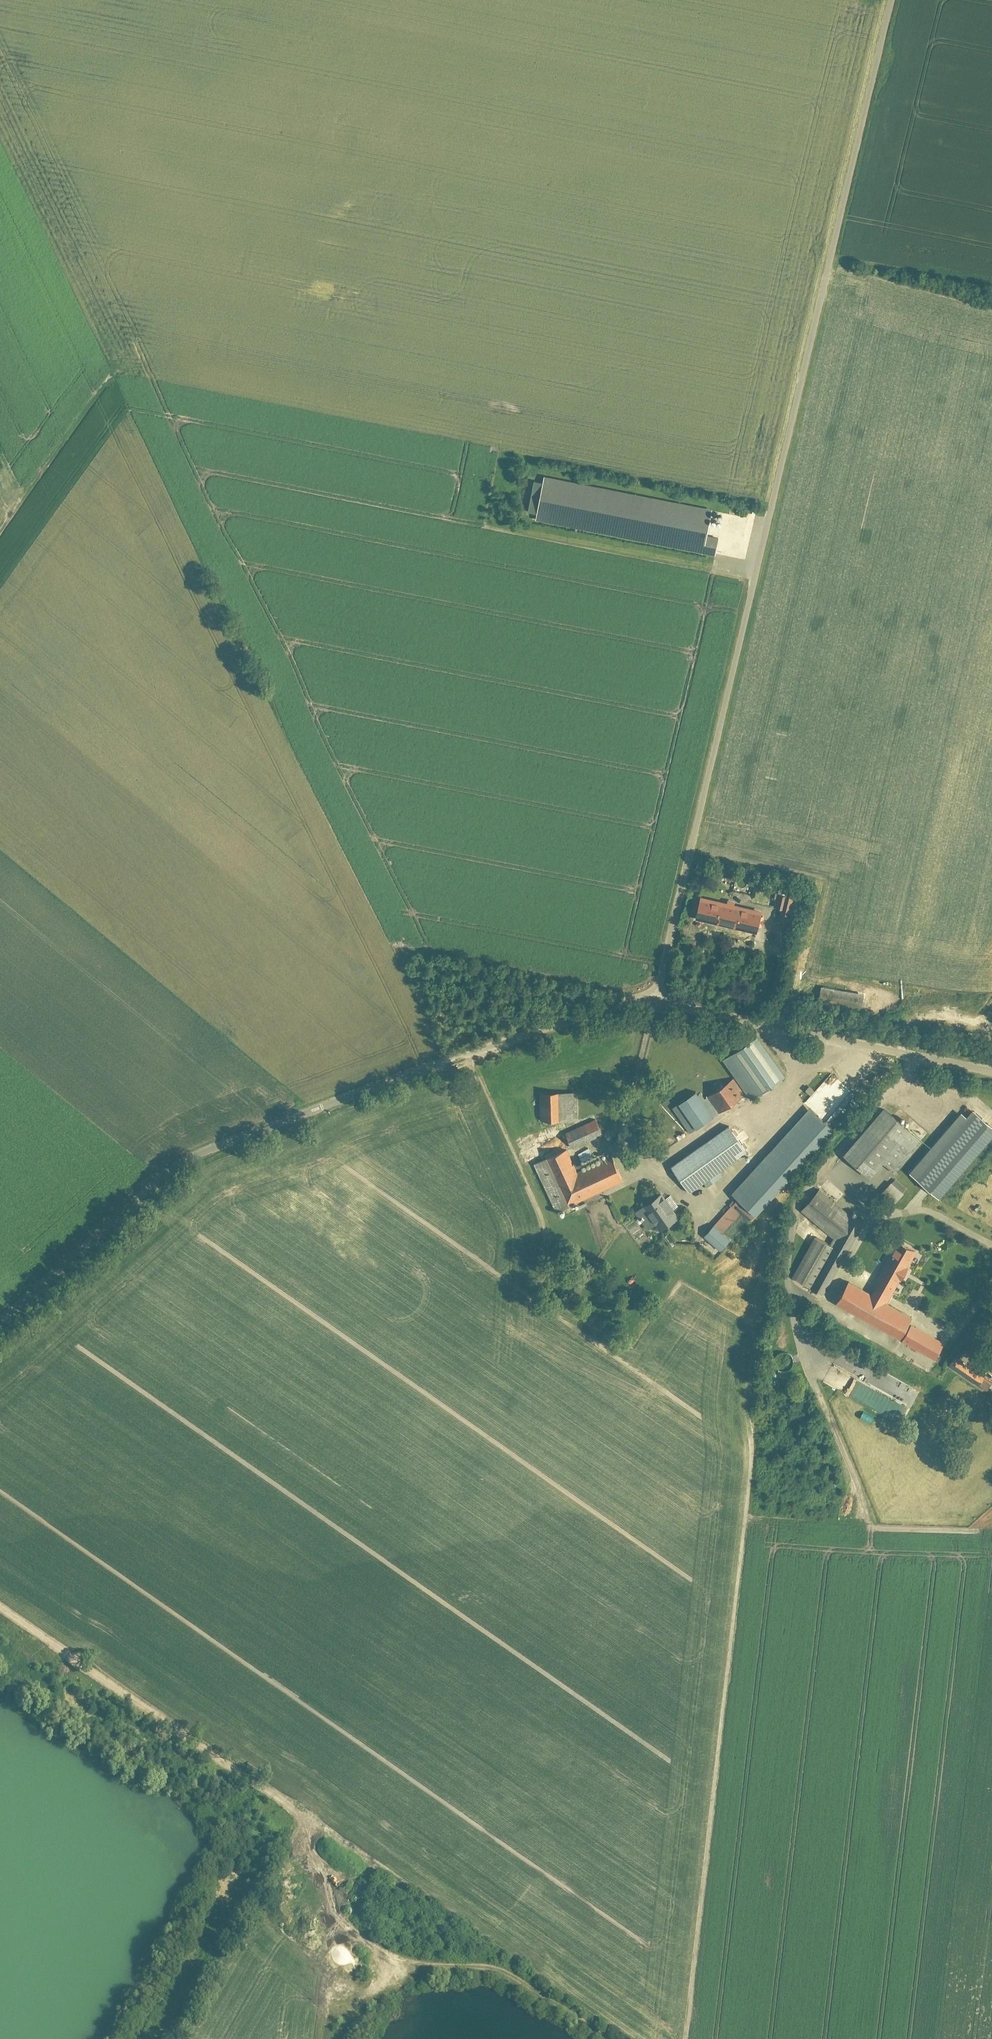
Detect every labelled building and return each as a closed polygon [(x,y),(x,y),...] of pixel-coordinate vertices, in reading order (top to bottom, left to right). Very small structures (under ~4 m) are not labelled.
[(708,509),(544,477),(543,483),(533,481),(528,508),(537,510),(535,522),(715,558),(719,535),(704,532),(708,509)] [(783,892),(771,890),(768,901),(779,903),(777,911),(787,913),(790,900),(781,898),(783,892)] [(762,914),(701,903),(698,916),(760,928),(762,914)] [(867,991),(826,983),(824,995),(865,1003),(867,991)] [(724,1063),(751,1099),(784,1076),(757,1039),(724,1063)] [(674,1111),(693,1137),(745,1099),(733,1082),(703,1104),(696,1094),(674,1111)] [(571,1093),(537,1093),(537,1119),(571,1119),(571,1093)] [(714,1229),(731,1244),(838,1123),(815,1102),(732,1196),(738,1201),(714,1229)] [(924,1138),(890,1109),(850,1154),(874,1175),(890,1157),(900,1166),(924,1138)] [(573,1133),(578,1145),(609,1132),(604,1119),(573,1133)] [(745,1153),(728,1130),(673,1170),(690,1193),(745,1153)] [(565,1153),(536,1166),(557,1214),(620,1186),(610,1163),(576,1178),(565,1153)] [(793,1279),(823,1295),(862,1225),(818,1191),(802,1212),(835,1238),(830,1246),(816,1238),(793,1279)] [(661,1198),(639,1214),(656,1238),(678,1221),(661,1198)] [(848,1278),(836,1300),(903,1337),(914,1317),(882,1299),(911,1247),(894,1238),(866,1288),(848,1279),(848,1278)] [(899,1342),(895,1357),(919,1363),(923,1348),(899,1342)] [(944,1363),(982,1388),(990,1376),(951,1351),(944,1363)]
